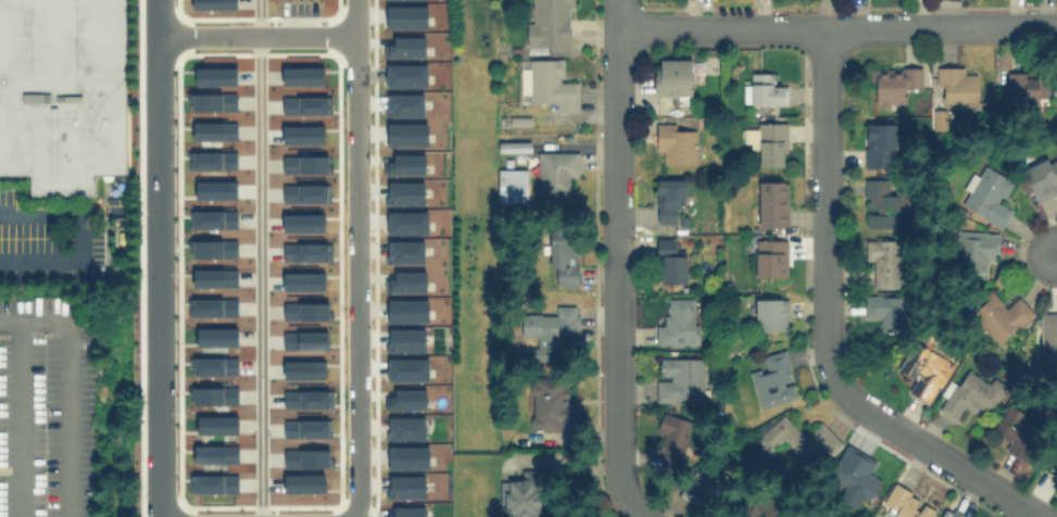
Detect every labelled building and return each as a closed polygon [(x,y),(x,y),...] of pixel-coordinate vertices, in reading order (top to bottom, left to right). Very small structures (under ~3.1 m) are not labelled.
[(28,174),(0,174),(0,0),(126,0),(126,174),(93,174),(93,196),(28,196),(28,174)] [(525,22),(526,46),(571,46),(571,0),(533,0),(533,22),(525,22)] [(521,59),(521,100),(526,100),(526,102),(555,102),(555,111),(577,111),(577,80),(563,80),(563,59),(521,59)] [(654,59),(654,98),(690,98),(690,59),(654,59)] [(920,66),(874,66),(874,102),(904,102),(904,88),(920,88),(920,66)] [(964,66),(936,66),(936,106),(976,106),(976,74),(964,74),(964,66)] [(750,103),(785,103),(785,84),(773,84),(773,72),(750,72),(750,103)] [(1008,98),(1047,98),(1047,72),(1008,72),(1008,98)] [(785,122),(748,122),(748,144),(757,144),(757,165),(784,165),(785,122)] [(693,163),(693,123),(656,123),(656,163),(693,163)] [(893,123),(865,123),(865,165),(893,165),(893,123)] [(498,152),(530,152),(530,141),(498,142),(498,152)] [(577,150),(537,150),(537,193),(568,193),(568,179),(577,179),(577,150)] [(1050,155),(1020,167),(1035,201),(1056,192),(1056,171),(1050,155)] [(1001,226),(1011,207),(1001,202),(1012,180),(979,162),(957,202),(1001,226)] [(527,167),(496,167),(496,202),(527,202),(527,167)] [(683,177),(656,177),(656,222),(675,222),(675,209),(683,209),(683,177)] [(865,227),(904,226),(904,192),(890,192),(890,178),(865,178),(865,227)] [(758,226),(785,226),(785,180),(758,180),(758,226)] [(550,286),(576,286),(576,229),(550,229),(550,286)] [(997,231),(956,229),(954,274),(984,276),(984,260),(995,261),(997,231)] [(656,282),(683,282),(683,250),(675,250),(675,237),(656,237),(656,282)] [(785,277),(785,238),(755,238),(755,277),(785,277)] [(865,261),(873,261),(873,287),(902,287),(902,238),(865,238),(865,261)] [(998,345),(1034,314),(1018,295),(1005,306),(992,291),(969,311),(998,345)] [(865,294),(865,316),(879,316),(879,330),(901,330),(901,294),(865,294)] [(656,343),(695,343),(695,298),(666,298),(666,323),(656,323),(656,343)] [(785,298),(755,298),(755,329),(785,329),(785,298)] [(520,313),(521,337),(532,337),(532,360),(561,360),(561,337),(577,337),(577,305),(554,305),(554,315),(544,315),(544,313),(520,313)] [(1039,312),(1039,363),(1056,363),(1056,312),(1039,312)] [(930,403),(952,362),(913,341),(896,369),(915,379),(908,391),(930,403)] [(762,354),(764,368),(750,370),(757,405),(795,398),(785,350),(762,354)] [(656,356),(656,400),(702,400),(702,356),(656,356)] [(939,409),(956,418),(962,405),(987,417),(1002,387),(966,370),(959,386),(952,382),(939,409)] [(566,376),(530,376),(529,429),(563,429),(563,421),(577,421),(577,401),(566,401),(566,376)] [(1007,450),(1036,437),(1022,406),(993,419),(1007,450)] [(665,413),(655,449),(687,457),(696,420),(665,413)] [(805,438),(781,414),(756,440),(773,457),(792,440),(817,466),(840,442),(820,423),(805,438)] [(880,478),(869,471),(877,461),(853,446),(833,479),(867,500),(880,478)] [(1046,470),(1056,475),(1056,447),(1046,470)] [(731,486),(716,459),(684,477),(700,504),(731,486)] [(499,510),(509,510),(509,516),(539,516),(539,469),(520,469),(520,479),(500,479),(499,510)] [(678,495),(702,512),(713,497),(689,479),(678,495)] [(934,503),(891,484),(883,502),(892,506),(887,516),(928,516),(934,503)] [(758,491),(737,516),(790,516),(758,491)] [(953,508),(948,516),(970,516),(953,508)]
